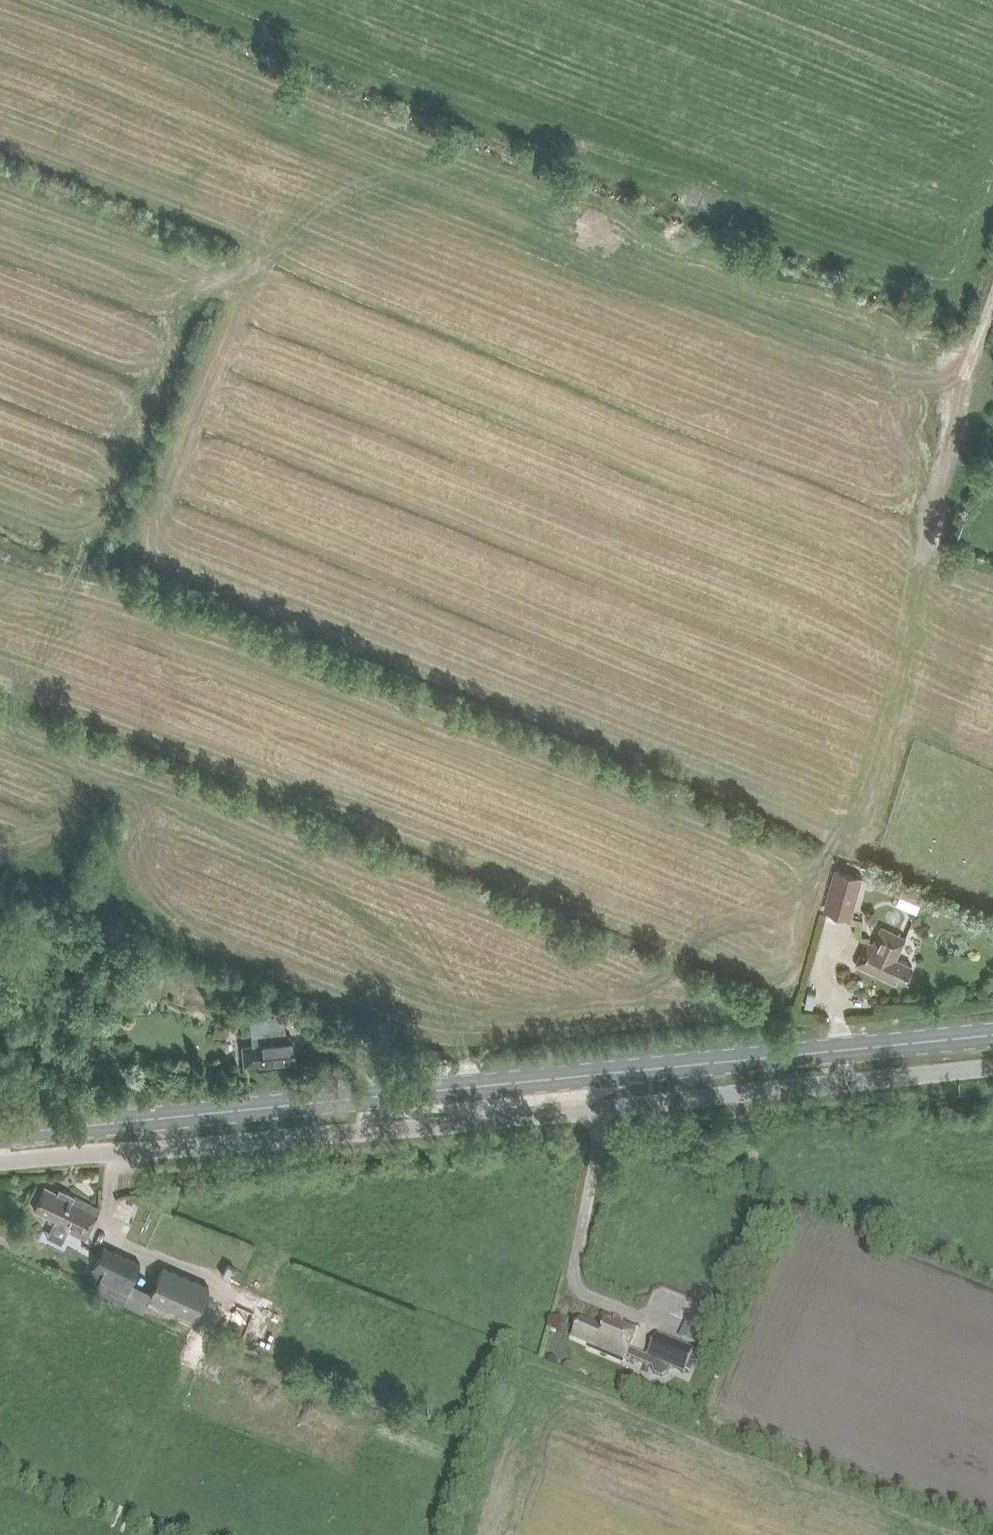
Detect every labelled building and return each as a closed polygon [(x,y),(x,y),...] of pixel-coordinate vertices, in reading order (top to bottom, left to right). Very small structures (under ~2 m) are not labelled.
[(850,919),(862,879),(835,871),(823,911),(850,919)] [(873,944),(866,941),(855,964),(894,983),(896,978),(904,982),(912,965),(895,958),(905,938),(881,927),(873,944)] [(170,975),(162,995),(209,1013),(209,1012),(216,993),(170,975)] [(281,1015),(248,1019),(251,1046),(240,1047),(243,1066),(261,1064),(261,1065),(294,1061),(291,1039),(284,1040),(281,1015)] [(56,1194),(44,1188),(34,1209),(49,1216),(47,1221),(85,1239),(99,1209),(59,1189),(56,1194)] [(129,1284),(140,1262),(103,1246),(93,1267),(129,1284)] [(194,1319),(209,1286),(163,1266),(148,1299),(194,1319)] [(623,1363),(625,1357),(628,1350),(638,1327),(603,1313),(597,1326),(579,1318),(571,1337),(590,1345),(588,1348),(623,1363)] [(688,1317),(681,1336),(700,1343),(707,1324),(688,1317)] [(662,1377),(669,1372),(671,1367),(685,1373),(694,1351),(657,1336),(648,1359),(628,1350),(625,1357),(653,1369),(654,1374),(662,1377)]
